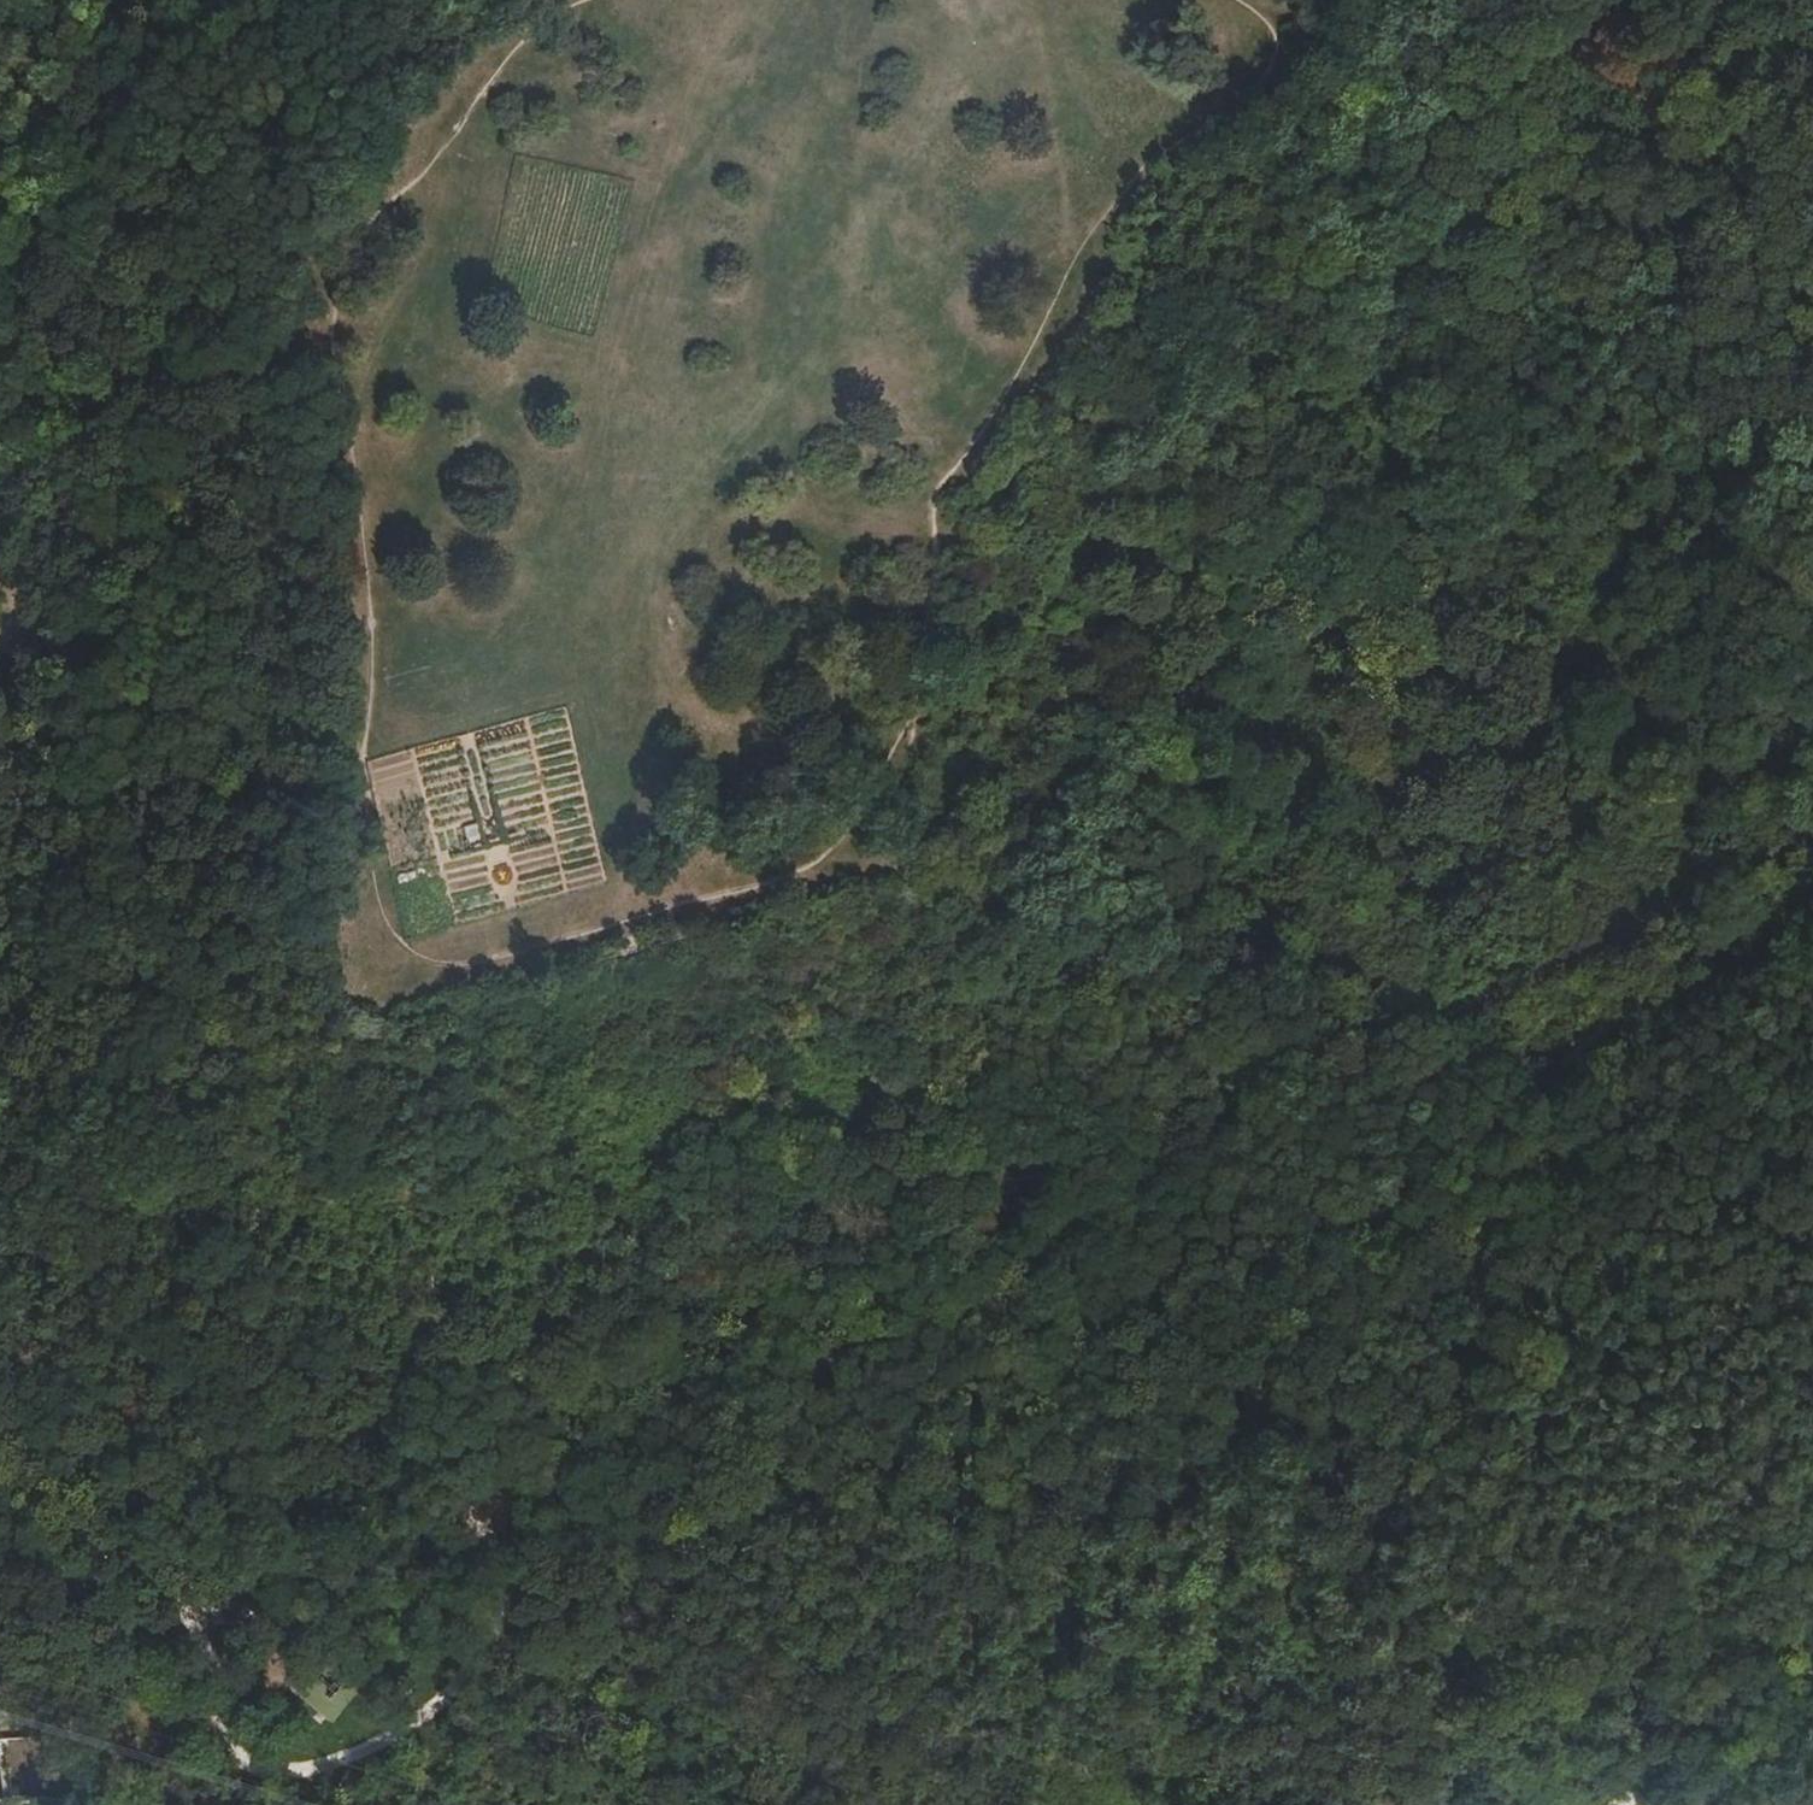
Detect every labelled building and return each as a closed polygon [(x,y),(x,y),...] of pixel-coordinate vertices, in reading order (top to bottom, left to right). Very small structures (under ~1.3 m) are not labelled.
[(0,1641),(5,1659),(9,1658),(3,1630),(0,1630),(0,1641)] [(1636,1790),(1611,1804),(1645,1804),(1636,1790)]
